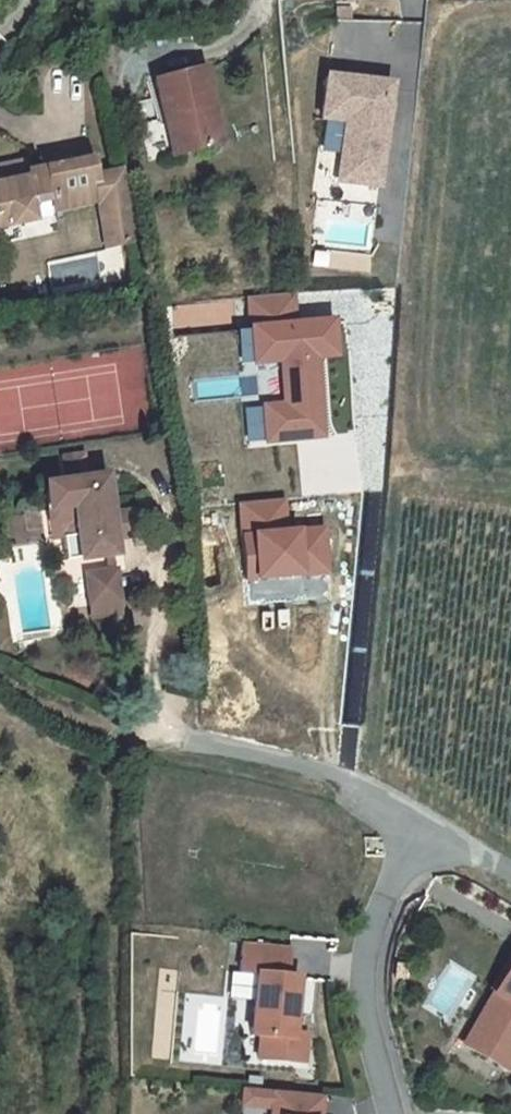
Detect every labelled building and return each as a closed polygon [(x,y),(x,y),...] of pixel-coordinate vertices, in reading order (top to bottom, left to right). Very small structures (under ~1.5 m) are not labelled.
[(401,78),(332,69),(325,119),(347,122),(339,183),(386,189),(401,78)] [(130,82),(139,123),(148,121),(156,158),(197,148),(179,70),(130,82)] [(156,158),(148,121),(139,123),(148,160),(156,158)] [(18,225),(14,211),(23,209),(25,220),(72,209),(84,254),(112,247),(93,175),(66,182),(59,157),(13,168),(16,179),(0,182),(0,230),(18,225)] [(194,324),(233,325),(234,306),(194,305),(194,324)] [(336,319),(255,325),(259,366),(279,364),(282,399),(263,400),(267,444),(330,439),(323,356),(339,355),(336,319)] [(242,331),(244,363),(256,363),(254,330),(242,331)] [(246,408),(249,440),(265,439),(263,407),(246,408)] [(60,463),(41,467),(46,494),(24,498),(31,531),(27,532),(31,552),(46,549),(50,570),(60,568),(60,571),(97,563),(94,544),(108,542),(105,525),(91,527),(83,487),(65,490),(60,463)] [(289,496),(239,501),(247,580),(331,572),(326,525),(292,528),(289,496)] [(70,584),(79,627),(105,622),(96,580),(70,584)] [(510,970),(510,936),(496,961),(510,970)] [(238,1048),(236,1069),(282,1072),(284,1044),(270,1043),(274,987),(262,987),(264,958),(217,955),(215,984),(232,985),(228,1047),(238,1048)] [(443,1049),(483,1073),(508,1031),(510,1032),(510,970),(496,961),(443,1049)] [(299,1106),(220,1100),(219,1113),(298,1113),(299,1106)]
